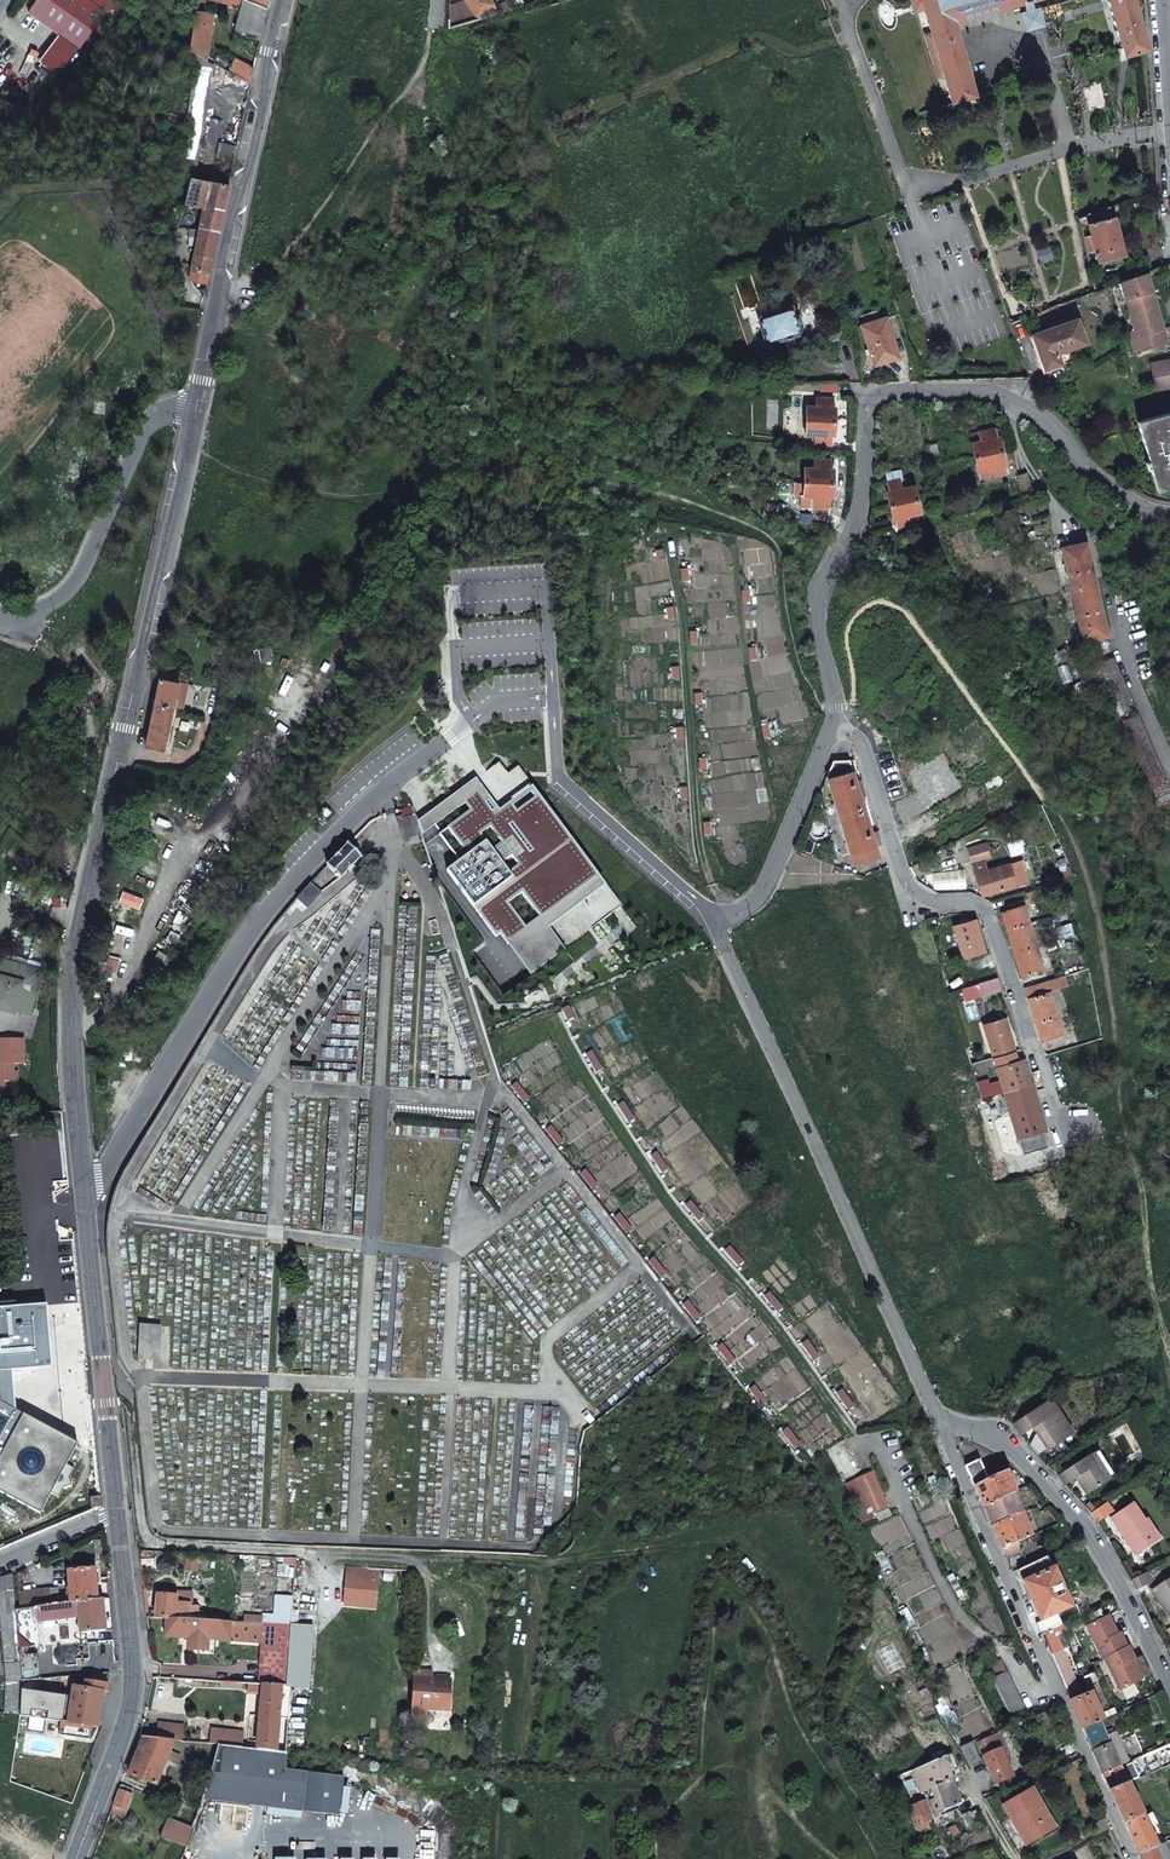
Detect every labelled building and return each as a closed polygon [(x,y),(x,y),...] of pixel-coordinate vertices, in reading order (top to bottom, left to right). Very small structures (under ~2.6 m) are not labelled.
[(89,0),(38,0),(29,12),(78,48),(87,36),(105,12),(89,0)] [(105,12),(87,36),(96,42),(120,8),(109,0),(89,0),(105,12)] [(228,2),(228,4),(240,7),(234,29),(260,36),(267,8),(250,0),(218,0),(228,2)] [(267,8),(268,9),(270,0),(250,0),(267,8)] [(492,0),(467,0),(478,20),(499,13),(494,4),(492,0)] [(914,11),(923,8),(952,103),(975,96),(954,23),(1032,0),(911,0),(914,11)] [(1121,46),(1122,45),(1125,56),(1146,50),(1143,39),(1144,39),(1134,4),(1144,1),(1144,0),(1107,0),(1121,46)] [(213,13),(194,10),(188,53),(196,56),(206,61),(213,13)] [(206,61),(196,56),(179,166),(197,168),(213,65),(206,61)] [(253,68),(235,58),(229,72),(250,83),(253,68)] [(237,146),(220,142),(217,157),(234,161),(237,146)] [(229,185),(192,178),(186,203),(223,210),(229,185)] [(1088,224),(1112,217),(1109,207),(1078,218),(1079,222),(1080,226),(1088,224)] [(200,208),(196,227),(219,231),(223,212),(203,208),(203,209),(200,208)] [(1112,217),(1088,224),(1090,235),(1095,251),(1098,262),(1125,255),(1114,217),(1112,217)] [(191,253),(195,253),(213,257),(219,231),(196,227),(191,253)] [(818,237),(820,245),(829,241),(827,234),(818,237)] [(1090,235),(1083,237),(1086,253),(1095,251),(1090,235)] [(1049,247),(1036,250),(1040,263),(1053,259),(1049,247)] [(195,253),(191,271),(209,275),(213,257),(195,253)] [(1147,272),(1121,282),(1121,283),(1129,313),(1128,314),(1132,331),(1128,332),(1135,354),(1166,342),(1147,273),(1147,272)] [(791,307),(764,316),(766,323),(763,324),(765,328),(767,327),(770,335),(767,336),(769,340),(771,339),(772,342),(797,334),(799,330),(796,323),(799,322),(797,313),(793,314),(791,307)] [(879,310),(860,316),(863,325),(882,319),(879,310)] [(834,340),(850,335),(845,317),(829,322),(834,340)] [(863,325),(861,325),(874,366),(899,358),(885,318),(882,319),(863,325)] [(1079,318),(1029,336),(1042,375),(1064,367),(1060,357),(1089,347),(1079,318)] [(1151,364),(1156,390),(1169,388),(1169,360),(1151,364)] [(838,382),(820,383),(820,393),(838,393),(838,382)] [(818,451),(834,451),(834,445),(831,445),(831,436),(834,436),(835,408),(832,408),(832,398),(807,397),(806,443),(818,444),(818,451)] [(1137,422),(1157,492),(1169,488),(1169,413),(1137,422)] [(996,438),(995,429),(979,432),(981,441),(971,444),(980,480),(1005,474),(1003,465),(1005,465),(1000,437),(996,438)] [(928,446),(932,461),(940,459),(936,444),(928,446)] [(804,469),(804,483),(832,483),(833,469),(830,469),(830,460),(798,458),(797,468),(804,469)] [(1017,476),(1021,491),(1031,488),(1028,473),(1017,476)] [(889,491),(886,492),(893,519),(895,519),(898,528),(913,524),(912,515),(920,513),(914,486),(905,488),(903,479),(887,483),(887,484),(889,491)] [(832,483),(804,483),(803,496),(800,496),(799,507),(811,508),(811,514),(828,515),(829,506),(829,497),(832,497),(832,494),(832,483)] [(1062,548),(1084,641),(1107,636),(1097,589),(1086,542),(1062,548)] [(688,568),(679,569),(681,582),(689,581),(688,568)] [(749,588),(741,588),(743,603),(749,602),(749,588)] [(665,619),(675,619),(674,599),(664,600),(665,619)] [(697,629),(688,629),(689,644),(698,644),(697,629)] [(758,659),(757,647),(749,648),(751,659),(758,659)] [(183,660),(170,657),(164,679),(179,682),(183,660)] [(1135,710),(1113,657),(1090,667),(1097,685),(1106,681),(1120,716),(1135,710)] [(209,667),(199,665),(195,681),(205,683),(209,667)] [(679,666),(669,666),(670,681),(679,681),(679,666)] [(164,679),(159,678),(145,747),(165,751),(179,682),(164,679)] [(701,690),(692,690),(693,705),(701,705),(701,690)] [(1123,722),(1155,798),(1169,792),(1138,715),(1123,722)] [(769,723),(761,725),(764,739),(771,738),(769,723)] [(682,727),(673,727),(674,740),(683,740),(682,727)] [(706,756),(698,756),(698,771),(707,771),(706,756)] [(874,846),(875,846),(853,771),(851,772),(848,760),(833,761),(827,775),(828,779),(853,862),(857,864),(878,857),(874,846)] [(480,776),(461,789),(475,808),(470,811),(439,834),(459,861),(447,870),(496,937),(500,934),(508,944),(527,930),(525,928),(539,917),(562,948),(611,913),(592,888),(598,883),(544,811),(538,815),(508,773),(499,762),(480,776)] [(538,815),(544,811),(514,769),(508,773),(538,815)] [(687,786),(677,786),(678,801),(688,801),(687,786)] [(461,789),(417,823),(421,834),(422,835),(464,804),(470,811),(475,808),(461,789)] [(321,798),(311,809),(325,823),(335,813),(321,798)] [(417,823),(414,817),(406,819),(401,821),(406,838),(421,834),(417,823)] [(710,819),(702,820),(703,837),(711,837),(710,819)] [(982,895),(1023,883),(1016,862),(987,871),(983,859),(990,856),(986,843),(968,848),(982,895)] [(339,879),(361,857),(347,844),(326,865),(339,879)] [(307,908),(320,893),(309,883),(296,898),(307,908)] [(617,909),(598,883),(592,888),(611,913),(617,909)] [(1002,913),(1021,974),(1022,976),(1043,970),(1024,906),(1019,908),(1017,902),(1006,906),(1008,911),(1002,913)] [(508,944),(528,973),(562,948),(539,917),(525,928),(527,930),(508,944)] [(964,959),(985,952),(975,920),(954,926),(964,959)] [(49,940),(19,932),(11,961),(41,969),(42,969),(49,940)] [(14,1012),(14,1011),(30,1015),(31,1008),(42,969),(41,969),(11,961),(2,959),(0,965),(0,1008),(14,1012)] [(1063,976),(1046,981),(1049,992),(1066,987),(1063,976)] [(1041,1039),(1062,1033),(1049,992),(1046,981),(1025,988),(1041,1039)] [(978,984),(960,989),(964,1001),(981,996),(978,984)] [(992,1054),(1014,1048),(1005,1018),(983,1025),(992,1054)] [(3,1080),(17,1080),(17,1072),(14,1072),(13,1063),(23,1063),(23,1039),(0,1040),(0,1080),(3,1080)] [(981,1062),(978,1050),(967,1053),(971,1065),(981,1062)] [(1037,1107),(1023,1060),(997,1068),(1002,1083),(1004,1091),(1011,1115),(1037,1107)] [(1002,1083),(978,1090),(981,1098),(1004,1091),(1002,1083)] [(1011,1115),(1019,1139),(1023,1154),(1047,1147),(1043,1132),(1045,1131),(1037,1107),(1011,1115)] [(11,1371),(50,1368),(45,1306),(19,1307),(5,1308),(4,1303),(0,1303),(0,1372),(11,1371)] [(138,1359),(159,1360),(160,1326),(140,1325),(138,1359)] [(15,1410),(11,1371),(0,1372),(0,1396),(0,1402),(15,1410)] [(78,1443),(15,1410),(0,1402),(0,1396),(0,1492),(40,1513),(51,1493),(59,1497),(64,1487),(72,1485),(69,1478),(74,1468),(67,1464),(78,1443)] [(1050,1401),(1014,1425),(1020,1435),(1033,1426),(1049,1449),(1072,1434),(1050,1401)] [(1078,1476),(1089,1493),(1106,1482),(1089,1455),(1058,1475),(1065,1486),(1078,1476)] [(965,1466),(983,1506),(984,1506),(1014,1491),(1014,1490),(1006,1472),(995,1459),(981,1465),(979,1460),(965,1466)] [(888,1507),(872,1472),(854,1480),(870,1515),(888,1507)] [(984,1506),(1006,1558),(1021,1551),(1017,1542),(1033,1535),(1014,1491),(984,1506)] [(100,1497),(90,1498),(91,1509),(102,1507),(100,1497)] [(1091,1512),(1097,1522),(1112,1512),(1106,1502),(1091,1512)] [(1133,1505),(1112,1517),(1135,1554),(1155,1541),(1143,1523),(1144,1522),(1133,1505)] [(99,1540),(93,1541),(94,1550),(101,1549),(99,1540)] [(102,1552),(95,1553),(96,1562),(103,1561),(102,1552)] [(1023,1582),(1051,1569),(1046,1557),(1018,1570),(1023,1582)] [(346,1566),(346,1578),(378,1581),(379,1569),(346,1566)] [(95,1567),(68,1570),(70,1603),(97,1600),(95,1567)] [(1056,1613),(1070,1607),(1053,1568),(1051,1569),(1023,1582),(1040,1621),(1056,1613)] [(1135,1587),(1149,1578),(1143,1569),(1129,1577),(1135,1587)] [(0,1578),(0,1619),(2,1639),(5,1684),(4,1713),(20,1715),(21,1689),(21,1680),(18,1648),(15,1610),(14,1593),(12,1574),(0,1578)] [(346,1578),(344,1600),(358,1601),(374,1602),(376,1602),(378,1581),(346,1578)] [(1152,1590),(1160,1602),(1163,1601),(1169,1612),(1169,1579),(1152,1590)] [(49,1589),(14,1593),(15,1610),(35,1608),(59,1605),(58,1591),(49,1591),(49,1589)] [(176,1618),(176,1604),(188,1605),(189,1595),(157,1594),(155,1618),(166,1619),(176,1618)] [(112,1630),(109,1599),(102,1600),(105,1630),(112,1630)] [(38,1622),(79,1616),(81,1633),(105,1630),(102,1600),(97,1600),(70,1603),(59,1605),(35,1608),(37,1622),(38,1622)] [(188,1605),(176,1604),(176,1618),(187,1619),(188,1605)] [(40,1646),(38,1622),(37,1622),(35,1608),(15,1610),(18,1648),(40,1646)] [(1040,1635),(1061,1624),(1056,1613),(1040,1621),(1035,1623),(1040,1635)] [(1118,1631),(1109,1613),(1085,1625),(1101,1658),(1103,1656),(1127,1645),(1120,1630),(1118,1631)] [(166,1619),(164,1637),(188,1638),(187,1644),(191,1644),(203,1645),(207,1645),(207,1640),(230,1641),(231,1621),(187,1619),(176,1618),(166,1619)] [(263,1623),(258,1683),(263,1683),(287,1685),(291,1625),(263,1623)] [(1077,1671),(1061,1632),(1065,1630),(1061,1624),(1040,1635),(1068,1697),(1079,1692),(1072,1674),(1077,1671)] [(306,1688),(310,1626),(291,1625),(287,1685),(290,1685),(290,1687),(306,1688)] [(1127,1645),(1103,1656),(1120,1689),(1141,1679),(1132,1661),(1135,1660),(1127,1645)] [(1010,1714),(1024,1707),(1001,1660),(987,1667),(1010,1714)] [(1093,1672),(1083,1677),(1086,1684),(1097,1679),(1093,1672)] [(414,1678),(412,1708),(449,1710),(450,1680),(414,1678)] [(97,1727),(103,1691),(107,1692),(108,1684),(86,1681),(85,1688),(72,1686),(71,1696),(67,1722),(92,1726),(97,1727)] [(258,1683),(249,1682),(248,1691),(262,1692),(263,1683),(258,1683)] [(49,1693),(71,1696),(72,1686),(50,1683),(49,1693)] [(288,1718),(290,1687),(290,1685),(287,1685),(263,1683),(262,1692),(257,1748),(275,1750),(278,1718),(288,1719),(288,1718)] [(21,1689),(20,1715),(61,1721),(67,1722),(71,1696),(49,1693),(21,1689)] [(1098,1721),(1101,1720),(1099,1715),(1090,1694),(1070,1702),(1081,1729),(1084,1727),(1098,1721)] [(1099,1715),(1101,1720),(1113,1714),(1111,1710),(1099,1715)] [(59,1734),(90,1739),(92,1726),(67,1722),(61,1721),(59,1734)] [(1098,1721),(1084,1727),(1091,1743),(1106,1737),(1098,1721)] [(183,1726),(158,1722),(156,1737),(173,1739),(182,1740),(183,1726)] [(244,1732),(211,1729),(209,1743),(218,1744),(242,1746),(244,1732)] [(1011,1761),(998,1733),(994,1735),(999,1748),(1006,1763),(1011,1761)] [(1128,1763),(1114,1733),(1106,1737),(1091,1743),(1089,1744),(1102,1774),(1119,1767),(1128,1763)] [(1006,1763),(999,1748),(994,1735),(977,1743),(996,1784),(1012,1776),(1006,1763)] [(156,1737),(144,1736),(128,1774),(156,1784),(173,1739),(156,1737)] [(1065,1759),(1078,1753),(1073,1743),(1060,1749),(1065,1759)] [(257,1748),(242,1746),(218,1744),(210,1773),(207,1785),(202,1799),(301,1811),(306,1772),(283,1769),(286,1751),(275,1750),(257,1748)] [(951,1753),(912,1770),(919,1793),(931,1789),(936,1803),(931,1805),(935,1815),(961,1804),(952,1779),(956,1777),(954,1773),(951,1774),(945,1760),(953,1758),(951,1753)] [(1110,1790),(1127,1783),(1119,1767),(1102,1774),(1110,1790)] [(306,1772),(301,1811),(338,1817),(343,1776),(306,1772)] [(1110,1790),(1124,1821),(1143,1813),(1127,1782),(1127,1783),(1110,1790)] [(132,1789),(120,1784),(119,1788),(130,1793),(132,1789)] [(130,1793),(119,1788),(109,1815),(122,1820),(132,1794),(130,1793)] [(1032,1789),(1003,1805),(1010,1818),(1015,1815),(1031,1842),(1054,1828),(1032,1789)] [(914,1803),(908,1806),(915,1826),(931,1820),(924,1800),(914,1803)] [(956,1809),(942,1815),(946,1824),(961,1815),(956,1809)] [(976,1810),(970,1813),(973,1818),(979,1815),(976,1810)] [(1158,1845),(1143,1813),(1124,1821),(1124,1822),(1139,1853),(1154,1846),(1158,1845)] [(1031,1842),(1015,1815),(1010,1818),(1025,1845),(1031,1842)] [(191,1829),(167,1820),(160,1837),(185,1846),(191,1829)] [(1157,1852),(1164,1848),(1162,1843),(1158,1845),(1154,1846),(1157,1852)] [(1157,1852),(1154,1846),(1139,1853),(1141,1858),(1160,1858),(1157,1852)] [(1160,1858),(1169,1858),(1164,1848),(1157,1852),(1160,1858)]
